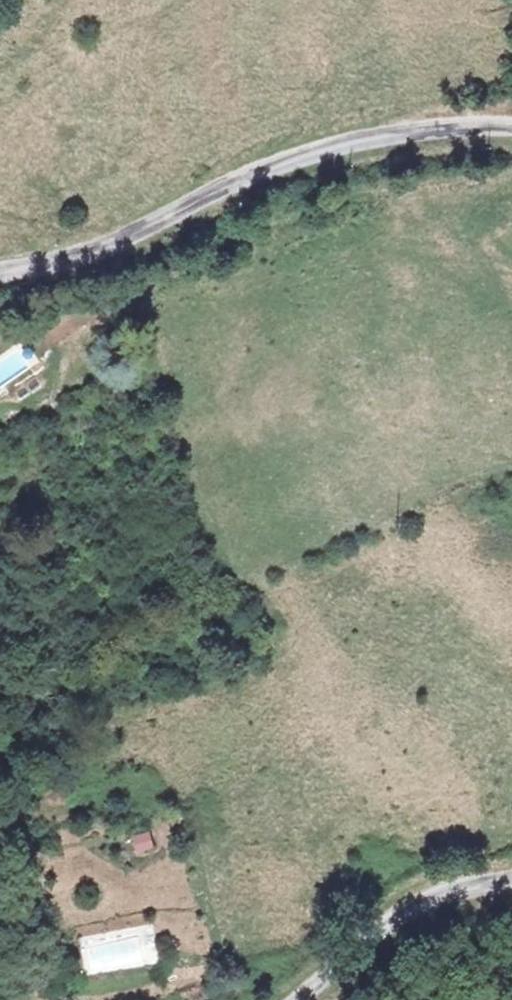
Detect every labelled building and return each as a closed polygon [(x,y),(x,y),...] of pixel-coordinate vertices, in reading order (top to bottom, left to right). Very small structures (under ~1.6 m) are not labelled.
[(150,831),(132,836),(136,853),(155,848),(150,831)]
